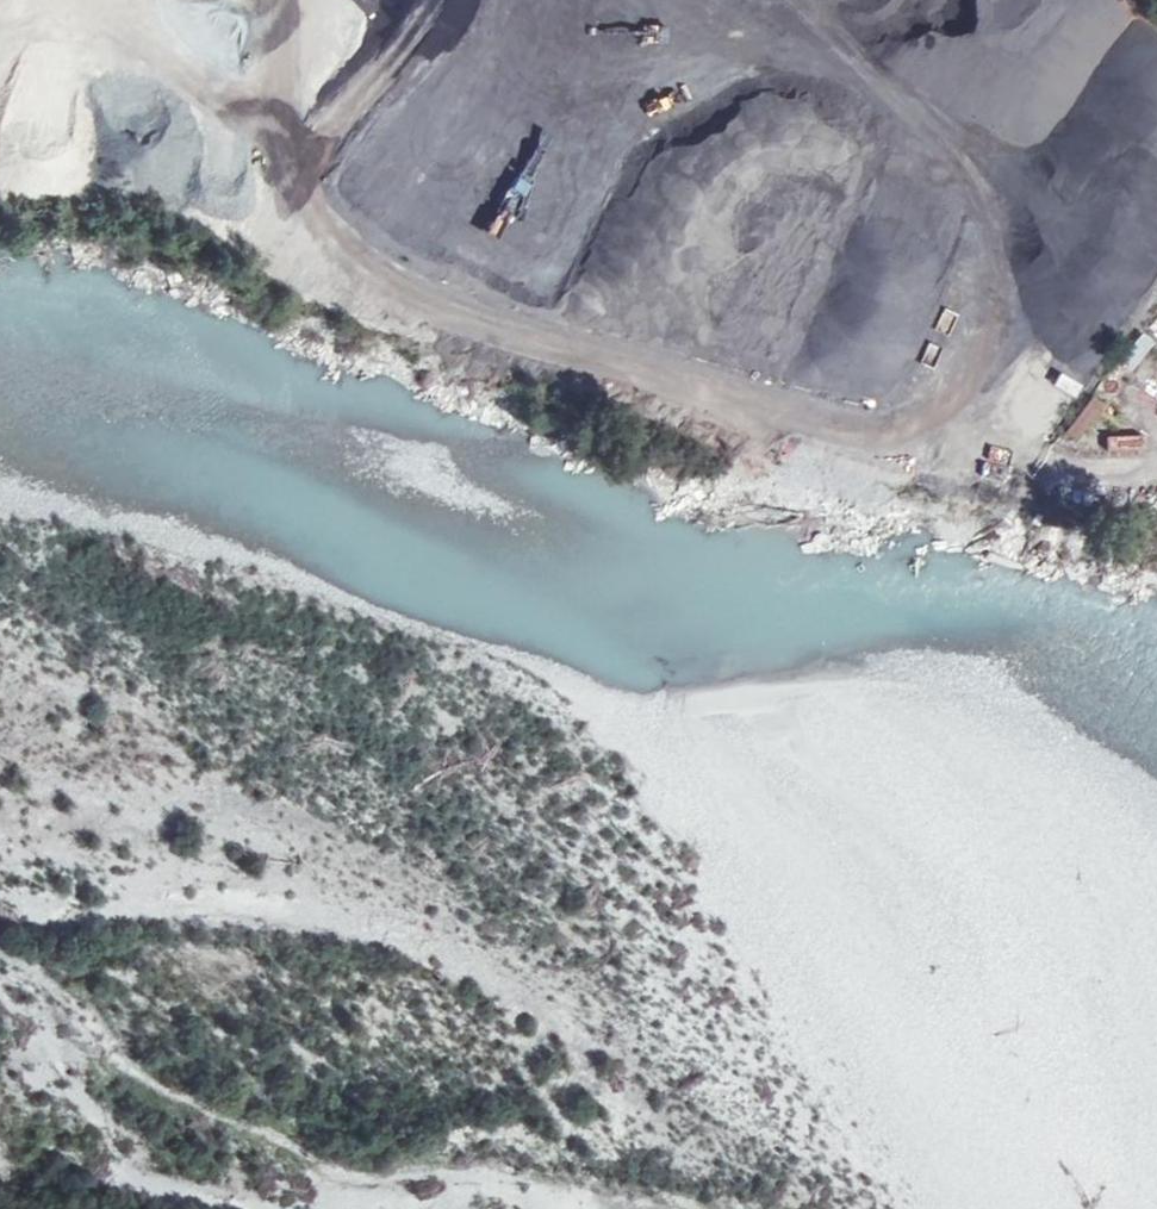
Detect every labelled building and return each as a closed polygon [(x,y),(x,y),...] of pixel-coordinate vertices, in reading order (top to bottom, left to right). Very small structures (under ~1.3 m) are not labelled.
[(769,372),(857,404),(889,315),(851,302),(847,312),(818,302),(801,350),(780,343),(769,372)] [(1154,307),(1145,335),(1156,338),(1156,308),(1154,307)] [(1134,372),(1156,342),(1142,332),(1120,362),(1134,372)] [(1075,439),(1129,376),(1119,367),(1065,431),(1075,439)]
